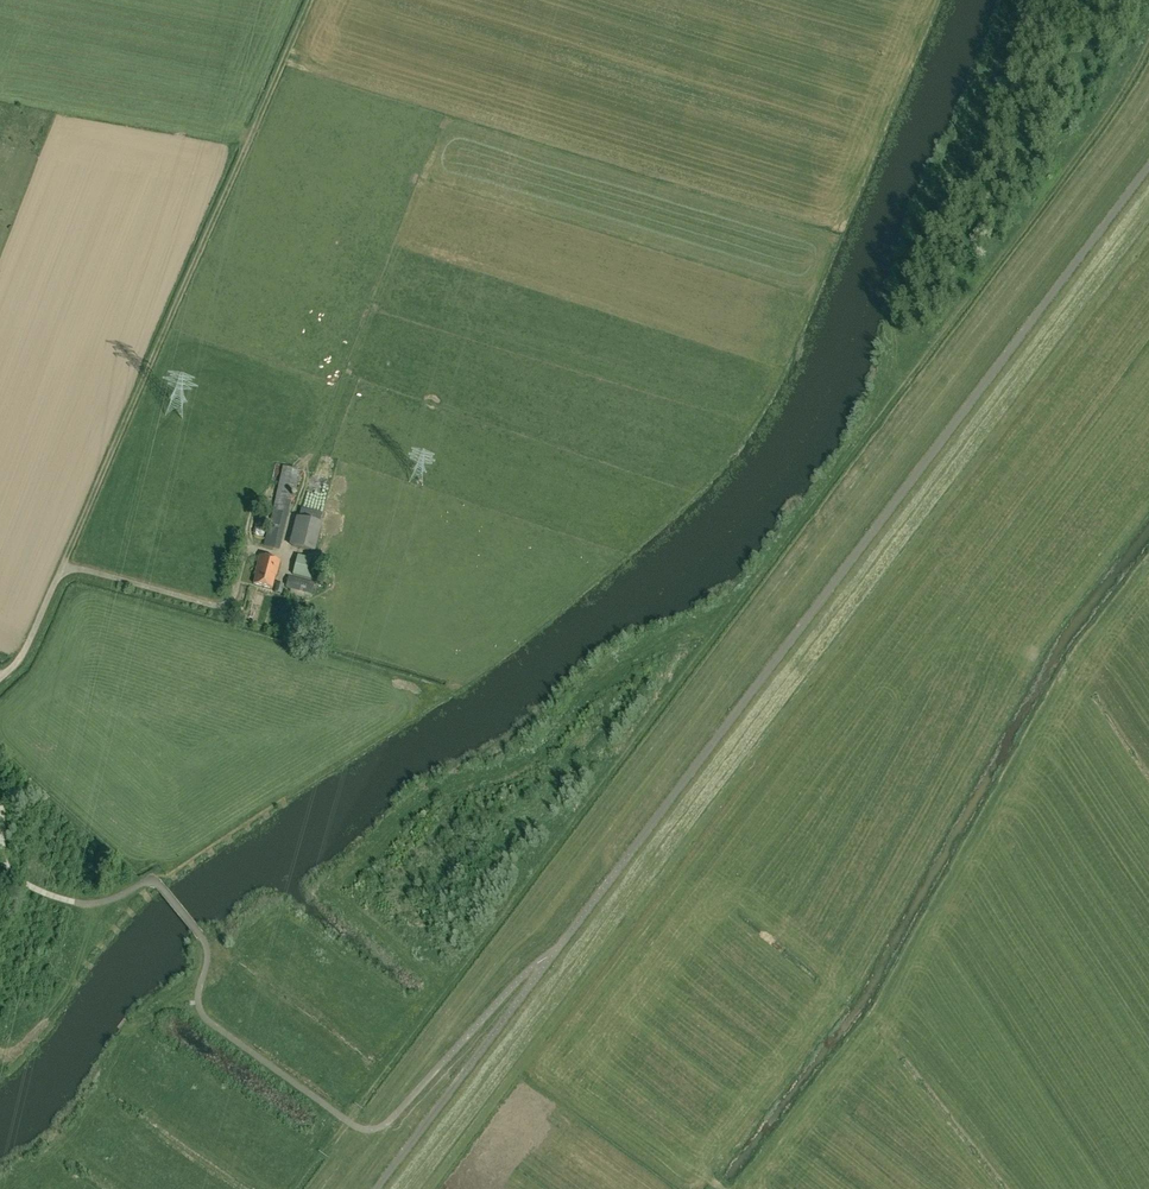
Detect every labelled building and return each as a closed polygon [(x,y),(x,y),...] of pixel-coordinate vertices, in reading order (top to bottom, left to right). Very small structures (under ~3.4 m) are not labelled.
[(282,466),(267,534),(266,533),(263,546),(279,550),(292,492),(295,492),(300,470),(282,466)] [(296,517),(289,546),(314,552),(321,523),(319,523),(320,520),(322,513),(301,508),(299,518),(296,517)] [(292,575),(317,582),(322,562),(297,555),(292,575)] [(257,573),(254,585),(272,590),(275,578),(276,578),(281,563),(260,557),(256,572),(257,573)] [(314,583),(288,576),(285,587),(291,589),(289,594),(304,598),(304,595),(311,597),(314,583)] [(275,592),(281,593),(283,585),(277,583),(275,592)]
